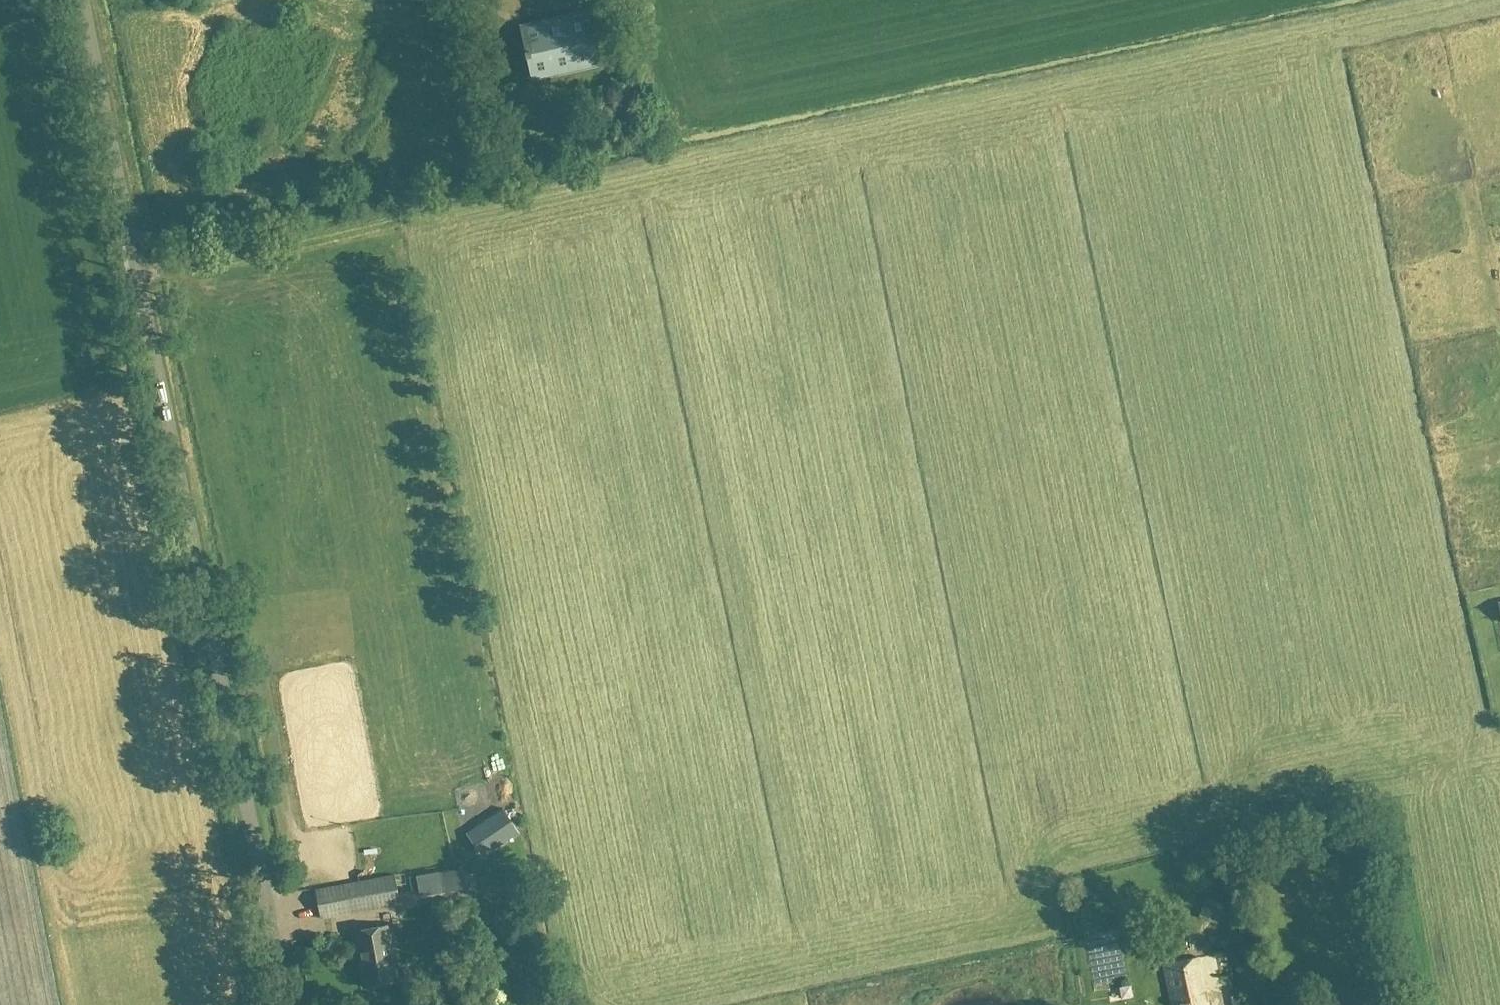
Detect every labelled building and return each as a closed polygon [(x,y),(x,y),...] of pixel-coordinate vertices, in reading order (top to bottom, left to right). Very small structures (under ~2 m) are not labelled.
[(588,18),(519,34),(528,74),(597,59),(588,18)] [(486,803),(499,802),(498,788),(485,788),(486,803)] [(464,834),(481,858),(518,833),(502,809),(464,834)] [(456,868),(437,872),(440,887),(441,894),(460,890),(456,868)] [(399,905),(393,876),(315,890),(320,919),(399,905)] [(458,945),(454,918),(453,915),(446,916),(445,913),(452,911),(451,902),(431,905),(433,915),(437,914),(439,921),(444,948),(458,945)] [(396,964),(389,926),(350,933),(354,950),(356,950),(363,988),(397,982),(393,965),(396,964)] [(1171,1004),(1207,1004),(1197,959),(1163,966),(1171,1004)]
